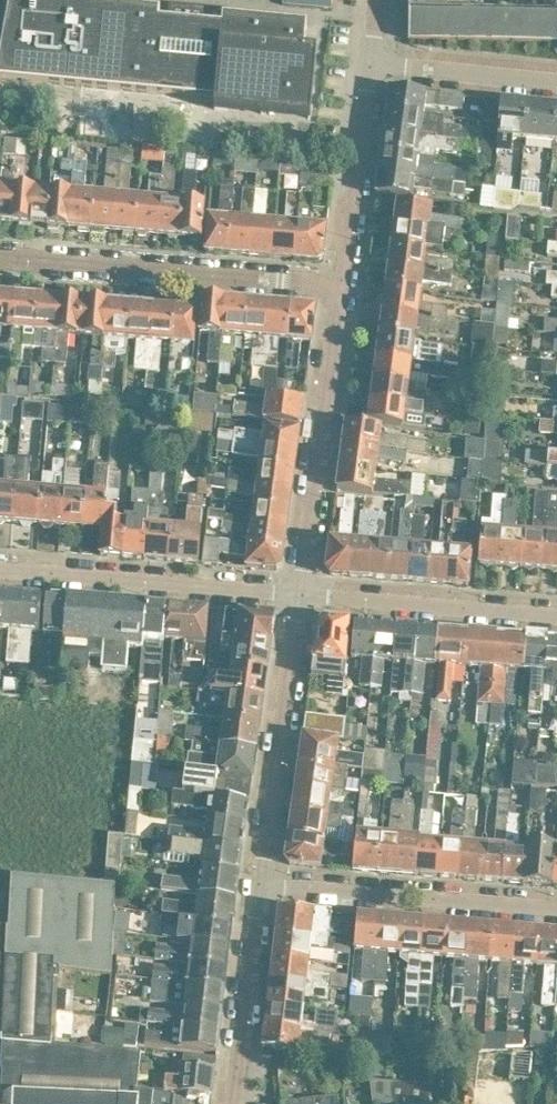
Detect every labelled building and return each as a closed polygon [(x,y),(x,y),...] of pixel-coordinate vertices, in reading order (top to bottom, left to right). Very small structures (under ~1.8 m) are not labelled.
[(170,4),(168,20),(159,19),(160,9),(90,2),(90,0),(10,0),(0,56),(0,79),(215,99),(214,110),(310,119),(317,51),(305,50),(307,23),(226,15),(227,10),(170,4)] [(283,5),(331,9),(332,0),(283,0),(283,5)] [(556,42),(556,10),(511,9),(512,5),(501,5),(501,9),(446,8),(409,7),(408,39),(556,42)] [(390,89),(387,110),(424,115),(426,105),(462,110),(464,97),(390,89)] [(493,122),(495,100),(485,99),(483,121),(493,122)] [(512,137),(525,138),(528,103),(501,100),(497,153),(511,154),(512,137)] [(553,141),(556,106),(528,103),(525,138),(553,141)] [(387,110),(385,132),(459,141),(461,127),(442,125),(443,117),(424,115),(387,110)] [(482,131),(481,143),(491,145),(492,132),(482,131)] [(382,152),(419,157),(435,159),(436,150),(457,153),(459,141),(385,132),(382,152)] [(7,137),(6,151),(26,152),(27,139),(7,137)] [(490,167),(491,145),(481,143),(477,143),(476,165),(490,167)] [(134,232),(136,232),(138,197),(130,196),(134,145),(122,144),(121,149),(114,231),(123,231),(123,235),(133,235),(134,232)] [(85,162),(86,146),(75,145),(73,162),(85,162)] [(94,193),(91,229),(92,229),(92,232),(104,233),(104,230),(114,231),(121,149),(108,148),(104,194),(94,193)] [(435,159),(419,157),(382,152),(382,153),(380,167),(379,173),(466,184),(467,177),(461,171),(454,170),(434,167),(435,159)] [(0,186),(0,224),(1,221),(9,222),(15,157),(3,156),(1,186),(0,186)] [(237,156),(236,161),(235,175),(256,177),(257,158),(237,156)] [(15,157),(9,222),(20,223),(20,226),(31,227),(31,224),(33,224),(40,224),(46,225),(49,190),(25,188),(28,158),(15,157)] [(257,158),(256,173),(279,175),(280,166),(281,160),(257,158)] [(49,190),(46,225),(48,225),(48,228),(59,229),(59,226),(68,227),(73,162),(63,161),(61,174),(51,174),(49,190)] [(90,229),(91,229),(94,193),(85,192),(87,163),(85,162),(73,162),(68,227),(78,228),(78,231),(90,232),(90,229)] [(301,178),(302,168),(280,166),(279,175),(279,176),(301,178)] [(301,182),(332,185),(333,171),(311,169),(302,168),(301,178),(301,182)] [(163,177),(158,234),(168,235),(169,238),(176,239),(178,236),(182,199),(174,199),(176,170),(163,169),(163,177)] [(182,199),(178,236),(187,237),(187,240),(198,241),(200,238),(202,238),(205,201),(196,201),(198,172),(195,172),(185,171),(184,171),(182,199)] [(379,173),(376,194),(412,199),(414,189),(451,194),(464,196),(466,184),(379,173)] [(138,197),(136,232),(137,233),(138,236),(149,237),(149,234),(158,234),(163,177),(150,176),(148,197),(138,197)] [(208,216),(205,252),(228,254),(231,218),(234,182),(222,181),(222,187),(219,217),(208,216)] [(231,218),(228,254),(250,256),(255,190),(244,189),(242,219),(231,218)] [(255,190),(250,256),(273,258),(276,221),(266,220),(269,191),(255,190)] [(518,207),(519,193),(495,190),(494,209),(510,212),(518,207)] [(285,222),(276,221),(273,258),(294,259),(300,193),(288,192),(285,222)] [(323,257),(329,212),(312,209),(314,195),(300,193),(294,259),(318,261),(323,257)] [(519,193),(518,207),(519,206),(541,209),(542,195),(519,193)] [(430,215),(432,206),(398,202),(395,222),(456,231),(468,232),(469,220),(458,218),(430,215)] [(489,214),(488,235),(497,236),(499,215),(489,214)] [(521,217),(508,216),(506,240),(519,241),(521,217)] [(455,243),(456,231),(395,222),(392,244),(427,248),(441,250),(442,242),(455,243)] [(495,257),(497,236),(488,235),(486,256),(495,257)] [(554,244),(547,243),(546,255),(556,256),(556,244),(554,244)] [(392,244),(389,265),(451,273),(453,260),(426,257),(427,248),(392,244)] [(499,272),(500,260),(500,258),(495,257),(486,256),(484,277),(498,279),(499,272)] [(505,261),(504,272),(529,274),(530,263),(505,261)] [(451,273),(389,265),(386,286),(421,291),(422,282),(449,286),(451,273)] [(496,302),(498,279),(484,277),(482,300),(496,302)] [(386,286),(383,311),(446,319),(447,307),(419,303),(421,291),(386,286)] [(1,328),(0,336),(0,358),(10,359),(15,294),(8,293),(8,290),(0,289),(0,328),(1,328)] [(15,294),(10,359),(22,360),(23,347),(33,348),(37,295),(36,295),(34,292),(24,291),(23,294),(15,294)] [(37,295),(33,348),(42,349),(41,361),(54,363),(60,297),(52,297),(52,294),(41,293),(40,296),(37,295)] [(60,297),(54,363),(66,364),(69,334),(81,335),(84,299),(80,299),(80,296),(68,295),(68,298),(60,297)] [(207,362),(220,363),(225,298),(203,296),(200,331),(209,332),(207,362)] [(88,300),(84,299),(81,335),(92,336),(90,366),(89,381),(102,382),(108,302),(101,301),(101,298),(88,297),(88,300)] [(247,300),(225,298),(220,363),(231,364),(234,334),(244,335),(247,300)] [(109,302),(103,367),(116,368),(117,354),(125,355),(127,339),(130,303),(129,303),(127,300),(116,299),(116,302),(109,302)] [(251,366),(264,367),(270,302),(247,300),(244,335),(254,336),(251,366)] [(135,370),(146,371),(152,305),(145,305),(145,302),(134,301),(132,304),(130,303),(127,339),(137,340),(135,370)] [(278,338),(288,339),(291,304),(270,302),(264,367),(276,368),(278,338)] [(161,356),(170,357),(174,307),(173,307),(172,304),(161,303),(160,306),(152,305),(146,371),(160,372),(161,356)] [(291,304),(288,339),(285,369),(298,370),(301,341),(312,342),(316,306),(291,304)] [(170,357),(169,372),(181,373),(183,360),(193,361),(197,309),(195,309),(194,306),(183,305),(183,308),(174,307),(170,357)] [(495,313),(494,326),(494,328),(509,329),(510,306),(496,305),(495,313)] [(458,321),(446,319),(383,311),(380,332),(415,337),(416,329),(444,332),(456,334),(458,321)] [(482,311),(481,324),(494,326),(495,313),(482,311)] [(544,318),(543,332),(556,333),(556,320),(544,318)] [(473,323),(470,346),(492,349),(493,344),(494,328),(494,326),(481,324),(473,323)] [(508,345),(509,329),(494,328),(493,344),(508,345)] [(380,332),(380,336),(377,357),(439,366),(440,366),(442,346),(423,344),(420,341),(414,340),(415,337),(380,332)] [(492,349),(470,346),(469,357),(491,360),(492,349)] [(457,368),(440,366),(439,366),(377,357),(374,379),(426,385),(427,376),(456,380),(457,368)] [(556,375),(556,363),(543,362),(542,374),(556,375)] [(496,372),(495,388),(508,389),(510,373),(496,372)] [(374,379),(371,399),(434,407),(450,409),(452,401),(435,399),(435,396),(425,394),(426,385),(374,379)] [(284,381),(276,380),(275,393),(282,393),(284,381)] [(251,382),(250,391),(262,392),(263,383),(251,382)] [(29,389),(29,394),(45,395),(46,385),(30,383),(29,389)] [(8,386),(7,398),(18,399),(23,399),(29,399),(29,398),(29,394),(29,389),(17,388),(17,385),(8,384),(8,386)] [(75,387),(52,385),(51,395),(74,397),(75,387)] [(145,390),(144,403),(156,404),(157,391),(145,390)] [(195,394),(193,412),(217,414),(217,406),(218,395),(195,394)] [(167,396),(166,405),(178,406),(179,397),(167,396)] [(2,397),(1,407),(14,408),(17,408),(18,399),(7,398),(2,397)] [(217,414),(301,425),(304,400),(267,397),(266,407),(235,403),(234,408),(217,406),(217,414),(218,414),(217,414)] [(111,400),(110,405),(121,406),(122,398),(111,398),(111,400)] [(124,398),(124,406),(134,406),(135,399),(124,398)] [(488,398),(487,414),(501,415),(502,399),(488,398)] [(371,399),(368,421),(423,428),(425,417),(432,418),(434,407),(371,399)] [(46,405),(23,403),(21,421),(43,422),(44,423),(46,405)] [(68,422),(68,421),(70,407),(49,405),(47,423),(68,425),(68,422)] [(91,419),(91,409),(70,407),(68,421),(90,423),(91,419)] [(113,411),(91,409),(91,419),(112,420),(113,411)] [(466,413),(465,434),(480,435),(482,414),(466,413)] [(146,425),(154,426),(155,415),(147,414),(146,425)] [(487,416),(485,439),(497,440),(499,440),(501,417),(487,416)] [(552,422),(539,420),(538,433),(556,435),(556,422),(552,422)] [(346,422),(343,443),(426,454),(428,442),(380,435),(381,426),(346,422)] [(218,441),(234,443),(297,451),(300,430),(266,425),(264,434),(236,431),(236,433),(220,431),(218,441)] [(466,438),(464,459),(469,460),(483,462),(483,461),(485,440),(466,438)] [(499,440),(497,440),(485,439),(485,440),(483,461),(503,463),(504,441),(499,440)] [(261,457),(260,466),(295,471),(297,451),(234,443),(218,441),(217,451),(233,453),(261,457)] [(343,443),(340,465),(376,470),(376,468),(380,469),(380,465),(424,471),(426,454),(343,443)] [(548,468),(556,468),(556,455),(549,454),(548,468)] [(2,524),(5,521),(13,522),(18,458),(5,457),(2,485),(0,485),(0,524),(2,524)] [(30,459),(18,458),(13,522),(21,522),(23,526),(29,527),(32,523),(39,524),(42,488),(37,488),(28,487),(30,459)] [(469,460),(467,481),(481,483),(483,462),(469,460)] [(42,488),(39,524),(42,524),(44,528),(50,528),(53,525),(60,526),(65,462),(54,461),(52,475),(43,474),(42,488)] [(501,485),(503,463),(483,461),(483,462),(481,483),(501,485)] [(65,462),(60,526),(69,526),(71,530),(77,531),(80,527),(81,527),(84,492),(76,491),(79,463),(65,462)] [(84,492),(81,527),(84,528),(87,532),(93,532),(95,529),(103,529),(108,473),(108,465),(96,464),(96,471),(96,473),(86,472),(84,492)] [(340,465),(337,489),(394,496),(406,498),(409,498),(410,484),(374,481),(376,470),(340,465)] [(292,490),(295,471),(260,466),(259,473),(230,469),(230,476),(229,482),(292,490)] [(548,468),(547,480),(556,480),(556,468),(548,468)] [(145,559),(171,561),(174,527),(162,526),(164,494),(162,494),(164,471),(152,470),(150,491),(145,559)] [(100,555),(122,557),(125,523),(116,522),(118,492),(120,474),(108,473),(103,529),(100,555)] [(210,474),(209,479),(229,482),(230,476),(210,474)] [(255,497),(254,506),(289,511),(292,490),(229,482),(209,479),(209,481),(208,488),(228,491),(227,494),(255,497)] [(174,527),(171,561),(198,563),(204,497),(208,498),(208,488),(209,481),(199,481),(198,497),(189,496),(187,528),(174,527)] [(479,505),(481,483),(467,481),(461,481),(459,503),(479,505)] [(125,523),(122,557),(145,559),(150,491),(133,490),(131,509),(137,510),(136,518),(125,517),(125,523)] [(532,532),(524,531),(521,568),(524,568),(529,571),(534,569),(542,570),(548,504),(549,493),(535,492),(534,503),(532,532)] [(548,504),(542,570),(550,570),(554,573),(556,572),(556,535),(556,534),(556,531),(556,493),(549,493),(548,504)] [(327,565),(326,568),(331,574),(348,576),(351,539),(355,496),(345,496),(343,511),(341,510),(339,538),(331,536),(327,565)] [(483,520),(479,564),(483,565),(487,567),(492,565),(500,566),(506,501),(506,497),(493,496),(493,499),(491,520),(483,520)] [(351,539),(348,576),(368,578),(374,499),(364,498),(363,512),(360,512),(358,540),(351,539)] [(406,498),(405,512),(413,512),(414,508),(415,499),(409,498),(406,498)] [(383,499),(374,499),(368,578),(389,579),(392,543),(383,543),(385,514),(382,514),(383,499)] [(415,499),(414,508),(426,509),(427,500),(424,500),(415,499)] [(506,501),(500,566),(508,567),(513,570),(518,568),(521,568),(524,531),(515,531),(517,502),(506,501)] [(427,583),(448,584),(454,520),(455,506),(442,505),(439,547),(430,546),(427,583)] [(208,520),(223,522),(287,531),(289,511),(254,506),(253,513),(225,509),(225,512),(209,510),(208,520)] [(392,543),(389,579),(408,581),(413,517),(413,512),(405,512),(401,511),(401,516),(399,544),(392,543)] [(425,518),(413,517),(408,581),(427,583),(430,546),(423,546),(425,518)] [(469,586),(472,550),(463,550),(465,521),(454,520),(448,584),(469,586)] [(250,537),(249,544),(284,549),(287,531),(223,522),(222,533),(250,537)] [(202,564),(218,565),(219,556),(247,558),(246,567),(276,570),(282,565),(284,549),(249,544),(221,540),(204,539),(202,564)] [(17,664),(21,622),(23,593),(6,591),(2,629),(9,630),(7,663),(17,664)] [(23,593),(21,622),(17,664),(28,665),(32,632),(39,632),(42,595),(23,593)] [(48,668),(62,669),(68,597),(46,595),(43,633),(51,634),(48,668)] [(131,649),(143,650),(147,603),(68,597),(62,669),(61,680),(90,683),(91,673),(105,675),(104,677),(129,679),(131,649)] [(143,650),(140,684),(161,685),(164,641),(166,605),(147,603),(143,650)] [(182,678),(183,661),(186,622),(188,607),(166,605),(164,641),(174,642),(171,675),(169,687),(181,688),(181,685),(182,678)] [(204,663),(208,622),(209,609),(188,607),(186,622),(183,661),(204,663)] [(226,610),(224,634),(224,636),(272,641),(275,614),(226,610)] [(319,624),(312,676),(329,678),(326,695),(344,698),(350,620),(320,618),(319,624)] [(355,621),(355,622),(352,657),(362,658),(360,685),(371,686),(376,623),(355,621)] [(384,660),(394,661),(396,624),(376,623),(371,686),(381,687),(384,660)] [(397,624),(394,661),(403,661),(399,701),(411,702),(412,693),(417,626),(397,624)] [(417,626),(412,693),(422,694),(425,663),(436,664),(436,662),(439,628),(417,626)] [(437,700),(450,701),(454,665),(465,666),(465,664),(468,630),(439,628),(436,662),(441,662),(437,700)] [(497,633),(468,630),(465,664),(470,664),(470,667),(480,668),(475,726),(488,727),(490,705),(497,633)] [(212,633),(211,643),(223,644),(224,636),(224,634),(212,633)] [(526,635),(497,633),(490,705),(488,727),(502,728),(504,704),(516,706),(519,670),(519,668),(524,668),(526,635)] [(543,704),(545,672),(548,637),(526,635),(524,668),(523,671),(533,671),(530,703),(543,704)] [(236,649),(234,666),(268,670),(272,641),(224,636),(223,644),(222,650),(226,651),(231,648),(236,649)] [(548,637),(545,672),(554,673),(551,710),(556,711),(556,638),(548,637)] [(207,674),(199,690),(264,697),(268,670),(234,666),(232,676),(207,674)] [(5,678),(4,690),(16,691),(17,679),(5,678)] [(200,680),(182,678),(181,685),(197,686),(200,680)] [(34,693),(34,698),(59,700),(60,688),(35,686),(34,693)] [(225,718),(228,718),(260,723),(264,697),(199,690),(197,703),(227,706),(225,718)] [(158,722),(157,738),(170,739),(173,740),(176,713),(159,711),(158,722)] [(430,715),(425,767),(424,785),(423,792),(434,793),(441,717),(430,715)] [(190,741),(193,742),(256,750),(260,723),(228,718),(227,722),(225,722),(223,731),(192,728),(190,741)] [(345,736),(346,725),(346,721),(327,718),(325,733),(345,736)] [(137,720),(135,741),(157,743),(157,738),(158,722),(137,720)] [(540,721),(529,720),(528,729),(539,730),(540,721)] [(346,725),(345,736),(345,738),(365,741),(366,727),(346,725)] [(303,734),(300,759),(346,766),(347,753),(337,751),(338,739),(303,734)] [(157,738),(157,743),(155,765),(167,767),(170,739),(157,738)] [(133,762),(146,764),(155,765),(157,743),(135,741),(133,762)] [(185,765),(185,770),(252,779),(253,775),(256,750),(193,742),(191,755),(190,755),(189,763),(186,762),(185,765)] [(364,747),(361,768),(383,771),(384,762),(385,749),(364,747)] [(361,768),(346,766),(300,759),(296,785),(331,789),(331,788),(342,790),(344,779),(360,780),(361,768)] [(133,762),(130,787),(143,789),(146,764),(133,762)] [(404,764),(384,762),(383,771),(381,782),(402,783),(404,764)] [(532,785),(536,785),(537,767),(537,764),(514,762),(512,783),(532,785)] [(404,766),(402,783),(405,783),(424,785),(425,767),(404,766)] [(537,767),(536,785),(556,787),(556,769),(537,767)] [(360,780),(368,781),(381,782),(383,771),(361,768),(360,780)] [(185,770),(182,794),(213,797),(249,802),(252,779),(185,770)] [(358,801),(353,870),(375,871),(378,833),(376,832),(368,832),(371,802),(366,802),(368,781),(360,780),(358,801)] [(329,801),(331,789),(296,785),(293,810),(341,817),(354,819),(355,810),(342,809),(343,803),(329,801)] [(127,811),(140,812),(143,789),(130,787),(127,811)] [(403,805),(396,873),(415,875),(418,837),(411,836),(414,806),(415,802),(404,790),(403,805)] [(246,825),(249,802),(213,797),(182,794),(162,791),(161,803),(209,810),(208,818),(212,819),(211,821),(246,825)] [(546,792),(532,791),(529,815),(544,816),(546,792)] [(467,796),(465,814),(458,878),(480,880),(483,843),(482,843),(473,842),(476,815),(478,797),(467,796)] [(502,882),(510,808),(510,802),(498,801),(496,814),(493,844),(485,843),(483,843),(480,880),(482,880),(502,882)] [(380,833),(378,833),(375,871),(396,873),(403,805),(392,804),(388,834),(380,833)] [(502,882),(523,884),(526,848),(518,848),(520,821),(521,809),(510,808),(502,882)] [(354,819),(341,817),(293,810),(289,835),(324,840),(326,828),(339,830),(340,826),(352,828),(354,819)] [(418,837),(415,875),(436,876),(438,876),(441,840),(439,839),(430,839),(433,811),(421,810),(418,837)] [(439,877),(458,878),(465,814),(454,812),(450,841),(442,840),(441,840),(438,876),(439,877)] [(529,815),(526,848),(523,884),(551,886),(555,845),(553,845),(542,844),(544,816),(529,815)] [(168,841),(242,850),(246,825),(211,821),(211,823),(207,823),(206,832),(170,827),(168,841)] [(108,833),(106,858),(122,859),(124,834),(108,833)] [(337,842),(324,840),(289,835),(286,858),(291,864),(320,867),(321,855),(335,856),(335,855),(350,856),(351,845),(337,844),(337,842)] [(168,841),(166,859),(188,862),(189,858),(202,860),(201,868),(205,868),(239,873),(242,850),(168,841)] [(106,858),(105,880),(120,881),(122,859),(106,858)] [(161,889),(198,894),(236,898),(239,873),(205,868),(205,873),(201,872),(200,881),(163,876),(162,883),(161,889)] [(1,1040),(55,1044),(56,1011),(57,997),(58,990),(59,969),(64,969),(64,968),(110,975),(111,954),(112,954),(113,932),(114,908),(115,884),(104,883),(63,878),(63,881),(41,879),(11,876),(9,925),(0,924),(0,1040),(1,1040)] [(115,885),(114,907),(129,908),(132,887),(115,885)] [(233,923),(236,898),(198,894),(197,904),(162,900),(161,911),(195,915),(195,918),(233,923)] [(279,907),(276,932),(329,938),(332,912),(279,907)] [(116,912),(114,931),(129,933),(132,914),(116,912)] [(358,914),(354,950),(363,951),(361,980),(374,981),(379,916),(358,914)] [(160,916),(158,927),(177,929),(176,940),(191,942),(230,947),(233,923),(195,918),(194,921),(160,916)] [(379,916),(374,981),(387,982),(389,952),(399,953),(402,918),(379,916)] [(402,918),(399,953),(409,954),(406,993),(419,994),(419,985),(421,963),(424,920),(402,918)] [(421,963),(419,985),(432,986),(434,956),(444,957),(447,922),(424,920),(421,963)] [(447,922),(444,957),(454,958),(450,1007),(464,1008),(465,989),(468,951),(470,924),(447,922)] [(468,951),(465,989),(478,990),(479,960),(488,961),(488,959),(490,959),(493,925),(491,925),(470,924),(468,951)] [(493,925),(490,959),(492,959),(492,961),(499,962),(497,998),(510,999),(511,993),(513,964),(516,927),(495,926),(493,925)] [(513,964),(511,993),(523,994),(525,964),(533,965),(533,962),(535,962),(538,929),(516,927),(513,964)] [(535,962),(537,962),(537,965),(544,966),(542,1006),(555,1006),(555,1005),(556,999),(556,977),(556,931),(540,929),(538,929),(535,962)] [(113,932),(112,954),(124,956),(125,934),(113,932)] [(329,938),(276,932),(274,956),(310,960),(311,950),(334,952),(335,940),(335,939),(329,939),(329,938)] [(351,942),(335,940),(334,952),(349,954),(351,942)] [(153,959),(189,964),(227,969),(230,947),(191,942),(190,952),(167,949),(167,944),(155,943),(153,959)] [(271,980),(330,988),(331,976),(308,974),(310,960),(274,956),(271,980)] [(225,989),(227,969),(189,964),(188,974),(164,971),(165,965),(152,964),(150,980),(225,989)] [(118,966),(117,975),(124,976),(125,967),(118,966)] [(347,990),(348,978),(331,976),(330,988),(347,990)] [(142,987),(141,1000),(184,1005),(222,1010),(225,989),(150,980),(149,988),(142,987)] [(268,1004),(303,1009),(305,997),(328,1000),(330,988),(271,980),(268,1004)] [(74,992),(63,990),(58,990),(57,997),(68,998),(73,999),(74,992)] [(418,1009),(418,1004),(419,994),(406,993),(405,1008),(418,1009)] [(268,1004),(265,1025),(331,1033),(335,1034),(338,1013),(316,1011),(315,1018),(302,1017),(303,1009),(268,1004)] [(139,1009),(138,1021),(165,1024),(181,1026),(220,1031),(222,1010),(184,1005),(183,1015),(139,1009)] [(350,1006),(349,1015),(360,1016),(371,1018),(372,1009),(350,1006)] [(56,1011),(55,1044),(72,1045),(73,1013),(56,1011)] [(360,1016),(358,1037),(370,1039),(370,1034),(371,1018),(360,1016)] [(102,1027),(99,1047),(108,1047),(135,1049),(138,1025),(125,1023),(125,1029),(102,1027)] [(143,1044),(193,1049),(192,1052),(217,1055),(220,1031),(181,1026),(165,1024),(163,1033),(145,1031),(143,1044)] [(263,1047),(299,1051),(300,1042),(330,1045),(331,1033),(265,1025),(263,1047)] [(531,1030),(530,1047),(541,1046),(542,1031),(531,1030)] [(485,1037),(484,1048),(507,1049),(508,1032),(485,1032),(485,1037)] [(370,1034),(370,1039),(368,1058),(392,1056),(393,1035),(370,1034)] [(553,1046),(553,1035),(547,1035),(542,1040),(542,1045),(553,1046)] [(370,1039),(358,1037),(350,1036),(350,1058),(368,1058),(370,1039)] [(484,1051),(484,1048),(485,1037),(462,1037),(461,1049),(484,1051)] [(153,1093),(153,1092),(137,1090),(141,1054),(141,1049),(135,1049),(108,1047),(72,1045),(55,1044),(1,1040),(0,1061),(0,1069),(1,1069),(1,1081),(0,1095),(0,1103),(151,1103),(153,1093)] [(518,1049),(516,1064),(525,1066),(527,1048),(518,1049)] [(527,1048),(525,1066),(533,1067),(535,1048),(527,1048)] [(499,1050),(498,1062),(507,1063),(509,1049),(499,1050)] [(509,1049),(507,1063),(516,1064),(518,1049),(509,1049)] [(480,1051),(479,1060),(489,1061),(491,1050),(484,1051),(480,1051)] [(491,1050),(489,1061),(498,1062),(499,1050),(491,1050)] [(192,1052),(192,1054),(191,1066),(182,1065),(181,1080),(154,1077),(153,1092),(212,1098),(217,1057),(217,1055),(192,1052)] [(370,1103),(383,1103),(426,1103),(428,1083),(372,1079),(370,1103)] [(212,1098),(153,1093),(151,1103),(211,1103),(212,1098)] [(337,1095),(280,1101),(280,1103),(338,1103),(337,1095)] [(475,1097),(468,1096),(467,1102),(457,1101),(457,1103),(474,1103),(475,1097)]
